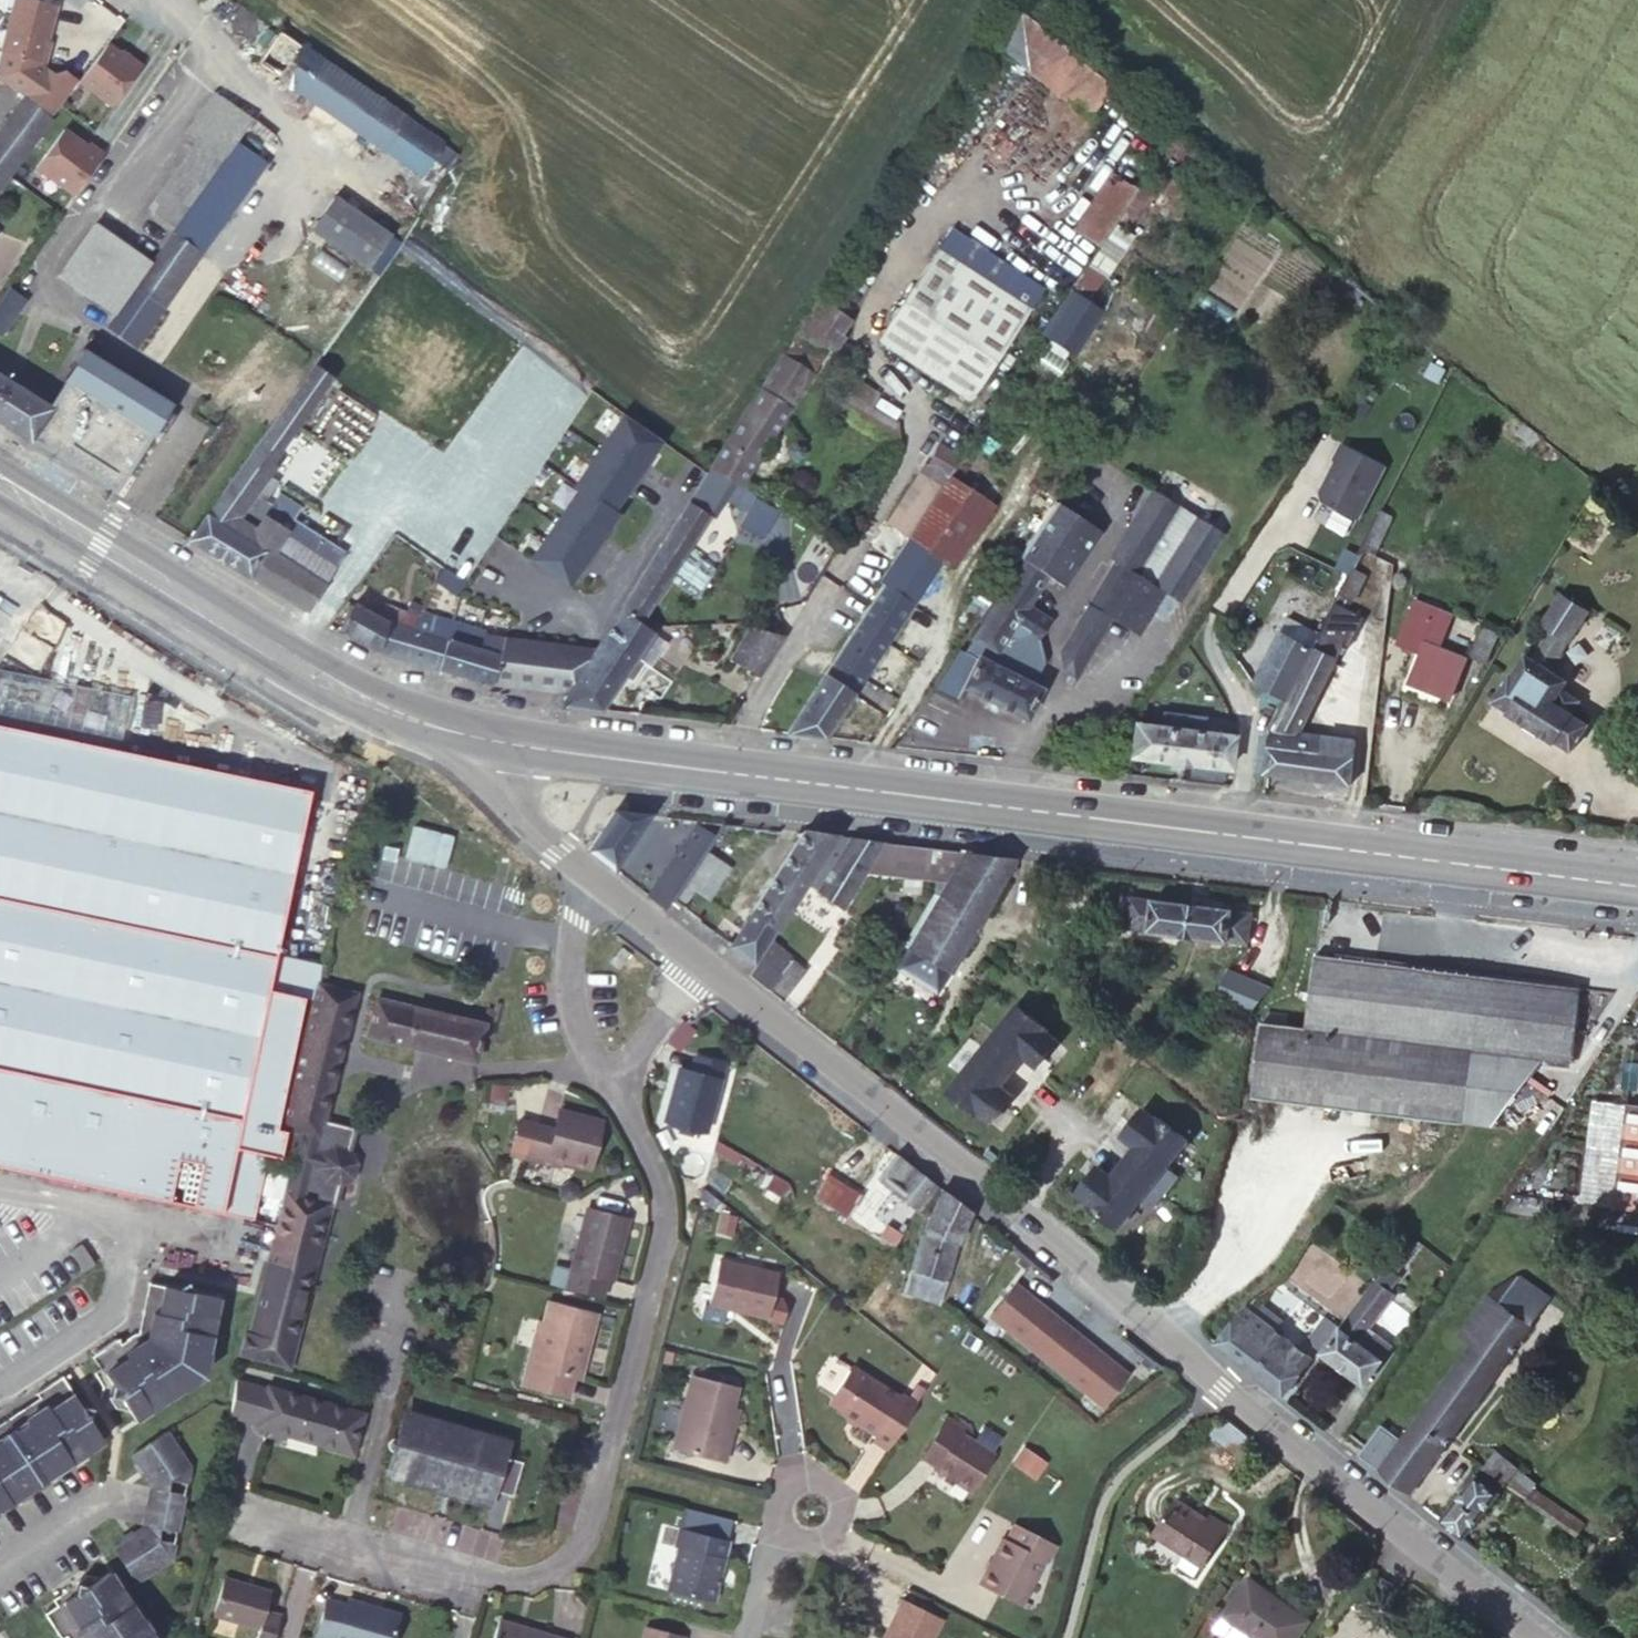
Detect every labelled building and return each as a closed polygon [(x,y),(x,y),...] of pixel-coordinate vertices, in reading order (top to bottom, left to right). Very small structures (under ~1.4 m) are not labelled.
[(36,0),(15,0),(2,52),(42,62),(57,5),(36,0)] [(1090,117),(1114,86),(1018,12),(997,44),(1025,66),(1024,67),(1090,117)] [(382,147),(403,116),(280,31),(257,62),(382,147)] [(124,58),(106,44),(78,82),(112,107),(141,68),(126,56),(124,58)] [(2,52),(0,59),(0,72),(2,73),(1,80),(11,87),(24,97),(44,69),(42,62),(2,52)] [(44,69),(24,97),(26,98),(27,97),(29,98),(28,100),(50,118),(78,82),(63,71),(57,77),(44,69)] [(1173,132),(1114,86),(1090,117),(1129,144),(1074,231),(1099,246),(1173,132)] [(247,129),(253,120),(214,92),(188,130),(199,139),(226,158),(232,150),(247,129)] [(50,118),(28,100),(29,98),(27,97),(26,98),(24,97),(0,130),(0,186),(50,118)] [(444,144),(403,116),(382,147),(423,176),(444,144)] [(247,129),(232,150),(247,161),(263,139),(247,129)] [(86,146),(64,130),(36,167),(73,195),(102,155),(88,144),(86,146)] [(151,207),(178,226),(192,206),(226,158),(199,139),(151,207)] [(247,161),(232,150),(226,158),(192,206),(208,217),(247,161)] [(367,267),(390,235),(335,197),(312,229),(366,267),(367,267)] [(192,206),(178,226),(173,234),(188,245),(208,217),(192,206)] [(115,314),(151,263),(95,223),(59,275),(115,314)] [(357,282),(366,267),(312,229),(303,242),(357,282)] [(949,233),(938,250),(1027,309),(1038,292),(949,233)] [(188,245),(173,234),(151,263),(115,314),(111,320),(56,399),(86,416),(98,398),(201,254),(188,245)] [(378,275),(402,243),(390,235),(367,267),(378,275)] [(1027,309),(938,250),(936,250),(879,338),(971,399),(1029,310),(1027,309)] [(1367,291),(1348,275),(1337,289),(1356,304),(1367,291)] [(8,287),(0,298),(0,334),(1,335),(25,300),(8,287)] [(1044,333),(1074,353),(1101,312),(1071,292),(1044,333)] [(852,319),(821,299),(800,330),(835,353),(845,337),(842,334),(852,319)] [(56,399),(111,320),(94,307),(50,370),(32,359),(15,385),(50,407),(56,399)] [(825,353),(797,334),(783,356),(811,375),(825,353)] [(811,375),(783,356),(760,390),(788,410),(811,375)] [(337,370),(320,358),(314,366),(331,378),(337,370)] [(331,378),(314,366),(206,515),(190,540),(308,611),(308,610),(314,602),(325,583),(346,552),(294,519),(301,506),(279,492),(272,504),(256,494),(253,492),(333,379),(331,378)] [(844,391),(865,403),(874,389),(854,376),(853,375),(844,391)] [(85,475),(111,432),(86,416),(56,399),(50,407),(15,385),(0,376),(0,422),(85,475)] [(336,381),(333,379),(253,492),(256,494),(336,381)] [(894,443),(895,442),(899,436),(898,422),(872,407),(865,403),(844,391),(842,389),(832,408),(894,443)] [(865,403),(872,407),(880,393),(874,389),(865,403)] [(788,410),(760,390),(711,468),(731,481),(735,484),(739,487),(788,410)] [(123,414),(98,398),(86,416),(111,432),(123,414)] [(662,440),(622,412),(570,486),(575,489),(528,557),(568,586),(619,512),(615,509),(662,440)] [(1542,437),(1523,422),(1515,432),(1533,447),(1542,437)] [(1359,519),(1385,466),(1342,444),(1333,461),(1336,462),(1318,499),(1359,519)] [(948,479),(961,457),(939,445),(926,466),(948,479)] [(948,479),(926,466),(922,473),(939,484),(943,486),(948,479)] [(711,468),(689,501),(620,609),(640,623),(668,578),(687,549),(710,514),(731,481),(711,468)] [(922,473),(919,471),(886,522),(906,536),(939,484),(922,473)] [(941,560),(983,499),(950,477),(909,539),(941,560)] [(731,481),(710,514),(714,517),(735,484),(731,481)] [(1110,558),(1116,561),(1164,591),(1180,601),(1222,532),(1153,489),(1110,558)] [(995,507),(983,499),(941,560),(942,561),(954,569),(995,507)] [(1057,502),(1020,558),(1024,560),(1047,575),(1064,587),(1101,531),(1057,502)] [(1354,568),(1362,548),(1379,516),(1365,509),(1312,613),(1329,622),(1337,603),(1338,602),(1342,592),(1354,568)] [(1362,548),(1376,555),(1394,516),(1382,510),(1379,516),(1362,548)] [(881,582),(885,584),(914,605),(942,561),(941,560),(909,539),(881,582)] [(714,567),(687,549),(668,578),(696,596),(714,567)] [(963,653),(959,650),(933,690),(956,702),(964,687),(1025,718),(1040,688),(1032,684),(1043,664),(1036,660),(1042,650),(1038,637),(1050,621),(1028,607),(1047,575),(1024,560),(963,653)] [(1164,591),(1116,561),(1090,604),(1112,618),(1138,633),(1164,591)] [(440,565),(435,576),(442,581),(444,577),(448,580),(452,574),(440,565)] [(1354,568),(1342,592),(1355,598),(1367,574),(1354,568)] [(465,583),(452,574),(448,580),(444,587),(456,596),(465,583)] [(885,584),(825,674),(853,693),(914,605),(885,584)] [(1552,629),(1569,639),(1588,610),(1563,593),(1543,623),(1552,629)] [(1415,599),(1414,602),(1452,617),(1453,614),(1415,599)] [(331,624),(337,616),(314,602),(308,610),(331,624)] [(1337,603),(1329,622),(1323,634),(1344,644),(1349,647),(1364,617),(1338,602),(1337,603)] [(1425,642),(1439,648),(1452,617),(1414,602),(1399,640),(1422,650),(1425,642)] [(387,621),(413,630),(414,627),(419,616),(381,603),(377,616),(353,603),(340,629),(378,651),(387,621)] [(1112,618),(1090,604),(1089,603),(1060,651),(1063,669),(1071,674),(1066,682),(1072,685),(1112,618)] [(668,642),(640,623),(620,609),(596,648),(567,694),(561,705),(562,706),(601,710),(624,676),(632,681),(645,662),(651,666),(668,642)] [(419,616),(414,627),(447,637),(482,647),(485,634),(485,631),(420,612),(419,616)] [(1316,649),(1322,636),(1288,618),(1281,632),(1316,649)] [(378,651),(405,659),(413,630),(387,621),(378,651)] [(731,658),(759,675),(784,635),(750,626),(731,658)] [(405,659),(439,669),(447,637),(414,627),(413,630),(405,659)] [(1499,634),(1481,628),(1470,655),(1487,662),(1499,634)] [(1552,629),(1545,640),(1562,651),(1569,639),(1552,629)] [(1289,701),(1316,649),(1281,632),(1256,683),(1257,684),(1266,689),(1289,701)] [(439,669),(491,685),(504,636),(485,634),(482,647),(447,637),(439,669)] [(1344,644),(1323,634),(1322,636),(1316,649),(1289,701),(1277,723),(1274,729),(1300,733),(1344,644)] [(491,685),(567,694),(596,648),(504,636),(491,685)] [(1562,651),(1545,640),(1533,659),(1527,654),(1513,676),(1510,674),(1494,700),(1511,711),(1510,713),(1554,741),(1555,740),(1572,750),(1589,725),(1572,714),(1580,700),(1562,689),(1567,681),(1550,669),(1562,651)] [(1467,659),(1439,648),(1425,642),(1422,650),(1410,680),(1452,696),(1467,659)] [(0,670),(0,726),(119,750),(129,698),(0,670)] [(853,693),(825,674),(785,733),(824,738),(853,693)] [(1261,698),(1266,689),(1257,684),(1254,690),(1255,693),(1261,698)] [(1277,723),(1289,701),(1266,689),(1261,698),(1254,712),(1277,723)] [(1195,730),(1196,720),(1196,714),(1162,710),(1160,726),(1195,730)] [(1217,723),(1196,720),(1195,730),(1216,732),(1217,723)] [(1160,726),(1133,723),(1129,756),(1230,768),(1234,735),(1216,732),(1195,730),(1160,726)] [(275,957),(310,790),(119,750),(0,726),(0,898),(275,957)] [(1300,733),(1274,729),(1271,729),(1266,774),(1351,785),(1356,741),(1300,733)] [(587,851),(612,869),(648,814),(614,811),(587,851)] [(694,828),(647,896),(664,910),(671,901),(684,882),(704,850),(715,834),(709,829),(705,835),(694,828)] [(804,831),(801,835),(751,912),(752,913),(777,929),(806,884),(837,835),(804,831)] [(851,838),(837,835),(806,884),(817,892),(851,838)] [(882,841),(851,838),(817,892),(840,909),(864,871),(881,844),(882,841)] [(964,854),(881,844),(864,871),(948,882),(964,854)] [(704,850),(684,882),(693,889),(707,899),(729,868),(704,850)] [(1012,860),(964,854),(948,882),(947,884),(942,893),(897,968),(937,992),(1012,860)] [(684,882),(671,901),(681,909),(693,889),(684,882)] [(947,884),(938,883),(936,891),(942,893),(947,884)] [(1149,899),(1128,896),(1124,930),(1145,932),(1145,930),(1227,941),(1227,943),(1247,946),(1252,913),(1230,910),(1230,912),(1150,902),(1149,899)] [(71,1182),(221,1214),(230,1172),(234,1153),(275,957),(0,898),(0,1167),(71,1182)] [(752,913),(731,947),(755,966),(760,958),(770,940),(777,929),(752,913)] [(792,957),(770,940),(760,958),(780,973),(790,959),(792,957)] [(1396,966),(1397,960),(1338,953),(1337,959),(1315,955),(1306,1028),(1262,1023),(1253,1098),(1464,1123),(1473,1050),(1571,1062),(1580,988),(1559,986),(1560,980),(1500,973),(1500,978),(1477,975),(1477,981),(1416,974),(1417,968),(1396,966)] [(324,967),(275,957),(234,1153),(230,1172),(262,1178),(288,1184),(293,1162),(289,1162),(289,1161),(286,1145),(290,1128),(282,1125),(319,984),(324,967)] [(760,958),(755,966),(749,976),(781,1001),(805,971),(790,959),(780,973),(760,958)] [(1500,973),(1397,960),(1396,966),(1417,968),(1416,974),(1477,981),(1477,975),(1500,978),(1500,973)] [(1224,967),(1213,1000),(1254,1014),(1265,981),(1224,967)] [(282,1125),(290,1128),(318,1135),(322,1118),(336,1065),(350,1012),(355,994),(319,984),(282,1125)] [(375,998),(375,1000),(371,1017),(367,1035),(424,1049),(473,1061),(480,1035),(483,1024),(375,998)] [(493,1002),(491,1011),(498,1013),(500,1004),(493,1002)] [(1018,1005),(983,1049),(1012,1072),(1024,1057),(1037,1067),(1058,1041),(1047,1032),(1048,1030),(1018,1005)] [(487,1010),(483,1024),(480,1035),(491,1037),(498,1013),(491,1011),(487,1010)] [(983,1049),(949,1092),(977,1115),(978,1113),(991,1122),(1013,1096),(1000,1086),(1012,1072),(983,1049)] [(695,1056),(691,1071),(719,1079),(723,1064),(695,1056)] [(719,1079),(691,1071),(678,1068),(664,1120),(705,1132),(719,1079)] [(1612,1209),(1637,1213),(1637,1107),(1626,1106),(1612,1209)] [(1143,1109),(1122,1137),(1136,1147),(1124,1162),(1163,1195),(1177,1177),(1165,1168),(1187,1141),(1158,1118),(1156,1120),(1143,1109)] [(526,1159),(545,1165),(547,1157),(563,1161),(588,1168),(601,1121),(560,1110),(555,1130),(535,1125),(526,1159)] [(322,1118),(318,1135),(315,1151),(320,1153),(333,1146),(348,1150),(355,1126),(322,1118)] [(535,1125),(518,1121),(509,1155),(526,1159),(535,1125)] [(286,1191),(302,1195),(309,1167),(316,1168),(324,1180),(338,1184),(351,1177),(356,1163),(348,1150),(333,1146),(320,1153),(315,1151),(318,1135),(290,1128),(286,1145),(289,1161),(289,1162),(293,1162),(288,1184),(286,1191)] [(935,1184),(896,1154),(877,1179),(915,1209),(935,1184)] [(547,1157),(545,1165),(561,1169),(563,1161),(547,1157)] [(1097,1166),(1076,1193),(1088,1206),(1089,1204),(1116,1229),(1139,1203),(1150,1212),(1163,1195),(1124,1162),(1111,1177),(1097,1166)] [(302,1195),(328,1202),(333,1203),(335,1196),(338,1184),(324,1180),(316,1168),(309,1167),(302,1195)] [(253,1220),(262,1178),(230,1172),(221,1214),(253,1220)] [(894,1246),(901,1234),(854,1205),(860,1196),(828,1175),(816,1195),(894,1246)] [(558,1185),(558,1195),(566,1200),(575,1195),(575,1186),(566,1181),(558,1185)] [(953,1252),(970,1211),(942,1189),(922,1232),(907,1281),(938,1300),(953,1252)] [(285,1368),(328,1202),(302,1195),(286,1191),(268,1262),(249,1335),(244,1334),(238,1356),(285,1368)] [(333,1203),(328,1202),(285,1368),(291,1369),(315,1279),(335,1204),(333,1203)] [(570,1269),(605,1278),(611,1279),(627,1221),(586,1209),(571,1266),(570,1269)] [(1407,1228),(1409,1226),(1412,1222),(1405,1217),(1400,1223),(1407,1228)] [(1400,1223),(1396,1229),(1403,1233),(1407,1228),(1400,1223)] [(1405,1261),(1396,1254),(1376,1281),(1388,1290),(1399,1276),(1395,1273),(1405,1261)] [(780,1272),(720,1255),(709,1302),(767,1317),(780,1272)] [(554,1261),(548,1285),(554,1287),(561,1263),(554,1261)] [(554,1287),(600,1298),(605,1278),(570,1269),(571,1266),(561,1263),(554,1287)] [(1489,1296),(1530,1327),(1549,1300),(1518,1277),(1489,1296)] [(1097,1408),(1127,1371),(1012,1278),(983,1314),(1097,1408)] [(937,1302),(938,1300),(907,1281),(904,1291),(937,1302)] [(1359,1303),(1376,1316),(1393,1294),(1388,1290),(1376,1281),(1359,1303)] [(150,1285),(139,1332),(119,1345),(130,1358),(156,1341),(167,1288),(150,1285)] [(130,1358),(119,1345),(117,1340),(93,1356),(101,1368),(102,1368),(113,1385),(110,1398),(116,1407),(130,1411),(135,1420),(202,1377),(218,1299),(167,1288),(156,1341),(130,1358)] [(1471,1345),(1386,1463),(1379,1471),(1410,1494),(1530,1327),(1489,1296),(1460,1336),(1471,1345)] [(1242,1308),(1213,1343),(1282,1398),(1310,1361),(1273,1331),(1281,1322),(1253,1300),(1242,1308)] [(550,1301),(545,1321),(538,1348),(531,1346),(521,1383),(567,1396),(572,1376),(579,1377),(596,1314),(550,1301)] [(1359,1303),(1322,1352),(1363,1384),(1391,1347),(1367,1328),(1376,1316),(1359,1303)] [(1336,1325),(1325,1315),(1306,1340),(1318,1348),(1336,1325)] [(538,1348),(545,1321),(538,1319),(531,1346),(538,1348)] [(890,1442),(916,1401),(900,1391),(898,1395),(850,1364),(828,1399),(842,1408),(841,1410),(875,1432),(890,1442)] [(728,1424),(734,1403),(738,1383),(692,1370),(671,1443),(724,1458),(734,1425),(728,1424)] [(39,1398),(49,1412),(0,1444),(0,1509),(102,1442),(72,1397),(74,1396),(61,1377),(36,1394),(39,1398)] [(267,1389),(237,1381),(232,1417),(257,1424),(267,1389)] [(268,1386),(267,1389),(257,1424),(256,1426),(351,1452),(362,1413),(268,1386)] [(0,1424),(0,1444),(49,1412),(39,1398),(0,1424)] [(739,1405),(734,1403),(728,1424),(734,1425),(739,1405)] [(512,1440),(403,1407),(395,1437),(391,1438),(389,1441),(388,1444),(387,1447),(390,1451),(384,1475),(491,1506),(495,1494),(512,1499),(524,1461),(507,1456),(512,1440)] [(961,1424),(946,1413),(920,1452),(934,1462),(933,1465),(968,1488),(993,1451),(958,1428),(961,1424)] [(872,1436),(887,1446),(890,1442),(875,1432),(872,1436)] [(151,1509),(180,1514),(184,1498),(168,1494),(171,1481),(186,1485),(189,1469),(167,1434),(133,1456),(155,1490),(151,1509)] [(1023,1449),(1014,1462),(1027,1471),(1036,1458),(1023,1449)] [(1495,1452),(1476,1476),(1498,1493),(1505,1483),(1526,1498),(1525,1499),(1576,1534),(1583,1525),(1533,1490),(1537,1484),(1518,1469),(1517,1471),(1495,1452)] [(1476,1476),(1439,1522),(1461,1539),(1498,1493),(1476,1476)] [(1155,1535),(1185,1554),(1201,1565),(1227,1528),(1209,1515),(1204,1521),(1176,1502),(1155,1535)] [(176,1533),(180,1514),(151,1509),(148,1527),(114,1549),(137,1584),(171,1561),(174,1546),(158,1541),(161,1530),(176,1533)] [(1053,1543),(1013,1522),(1005,1538),(1002,1536),(978,1580),(1018,1602),(1041,1559),(1045,1561),(1053,1543)] [(711,1531),(680,1523),(675,1541),(680,1543),(669,1585),(711,1595),(723,1552),(707,1548),(711,1531)] [(1201,1565),(1185,1554),(1178,1565),(1193,1576),(1201,1565)] [(64,1637),(150,1637),(106,1570),(97,1576),(83,1573),(74,1579),(70,1593),(53,1604),(52,1603),(41,1611),(57,1637),(61,1634),(64,1637)] [(280,1614),(263,1609),(269,1590),(223,1576),(212,1612),(259,1625),(255,1637),(273,1637),(280,1614)] [(1249,1579),(1223,1616),(1255,1637),(1295,1637),(1307,1621),(1249,1579)] [(374,1602),(351,1596),(339,1637),(394,1637),(400,1617),(373,1609),(374,1602)] [(900,1598),(881,1637),(930,1637),(940,1617),(900,1598)] [(401,1611),(374,1602),(373,1609),(400,1617),(401,1611)] [(1214,1629),(1226,1637),(1249,1637),(1222,1618),(1214,1629)] [(498,1620),(493,1637),(556,1637),(498,1620)] [(646,1622),(642,1637),(684,1637),(685,1633),(646,1622)]
